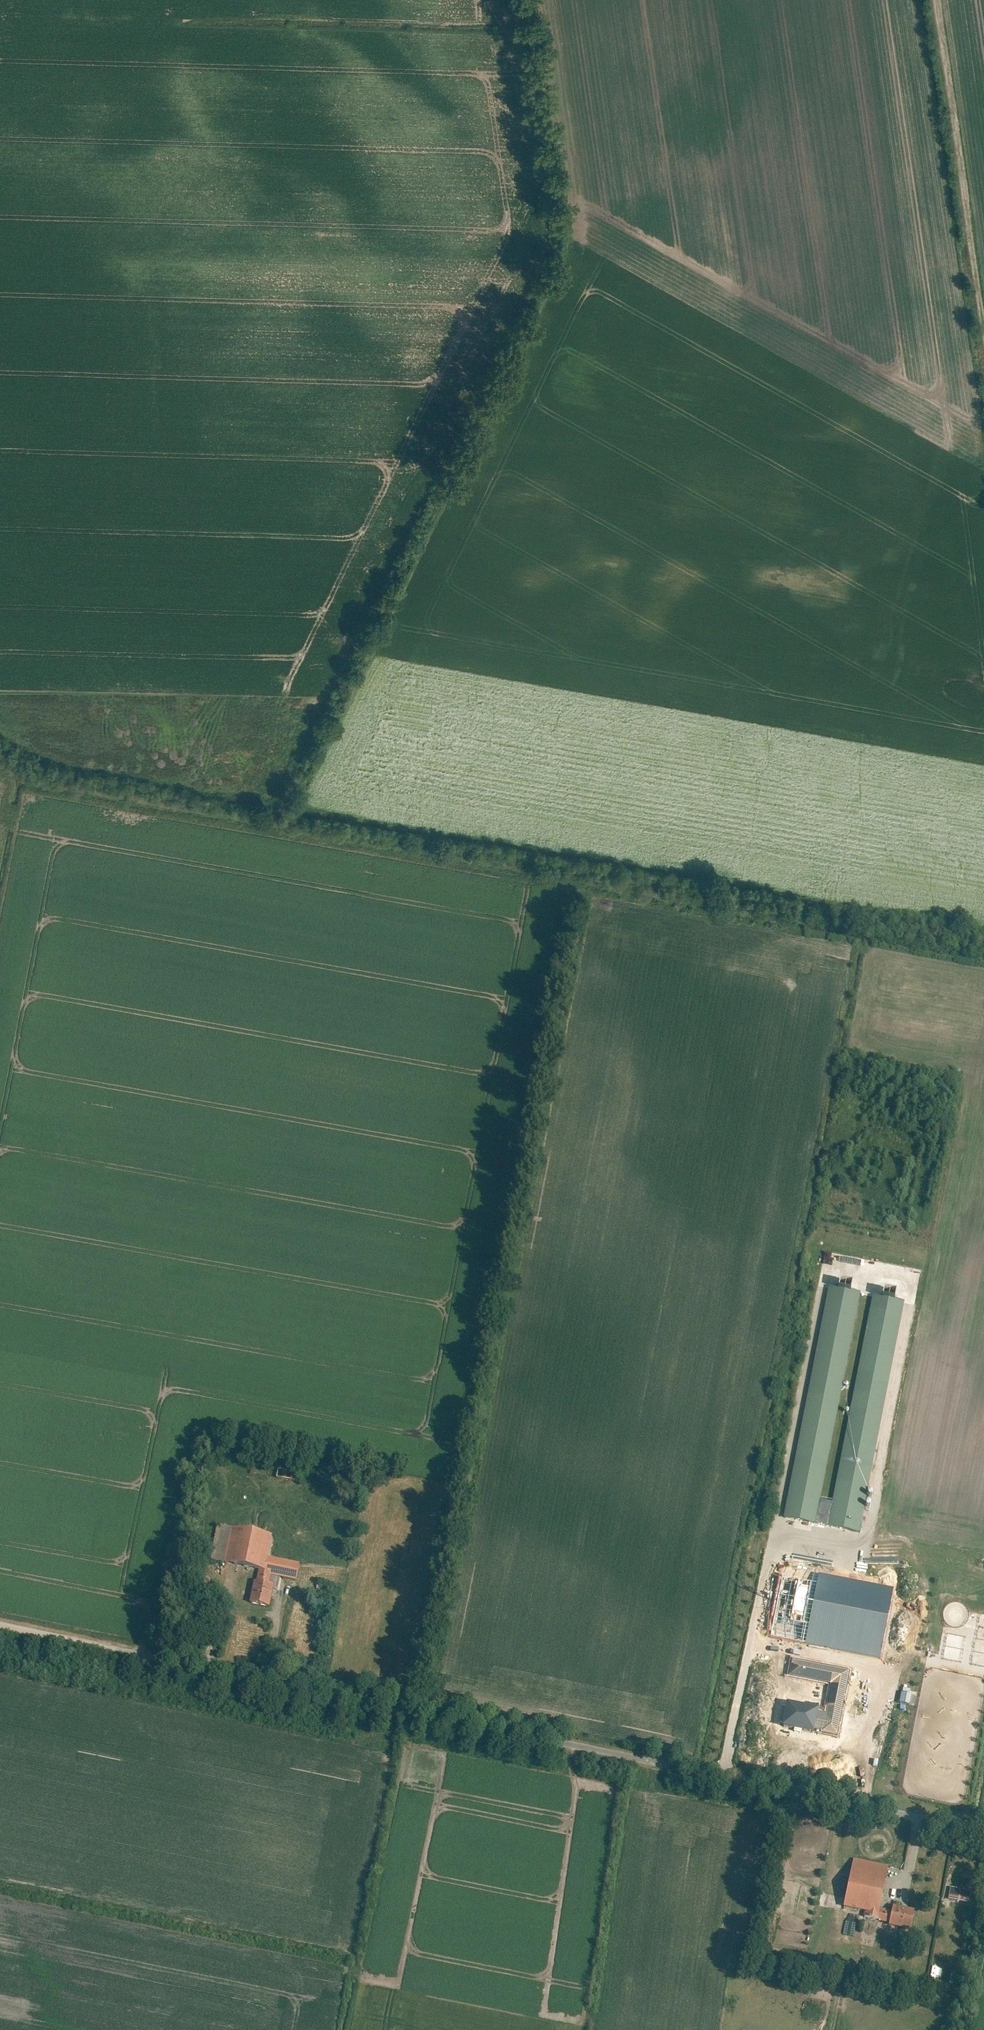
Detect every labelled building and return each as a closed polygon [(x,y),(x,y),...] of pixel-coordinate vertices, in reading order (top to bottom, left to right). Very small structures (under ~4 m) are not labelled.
[(839,1280),(838,1288),(851,1289),(852,1282),(839,1280)] [(859,1295),(828,1289),(783,1521),(859,1536),(904,1303),(872,1297),(832,1504),(820,1501),(859,1295)] [(883,1289),(882,1297),(895,1298),(895,1290),(883,1289)] [(252,1583),(248,1605),(271,1609),(275,1586),(271,1585),(272,1578),(296,1583),(300,1564),(270,1558),(274,1536),(217,1525),(210,1560),(260,1570),(257,1584),(252,1583)] [(818,1699),(814,1722),(834,1726),(838,1704),(832,1703),(833,1697),(859,1702),(865,1672),(844,1668),(842,1678),(832,1676),(836,1656),(786,1646),(779,1679),(823,1688),(821,1700),(818,1699)] [(860,1914),(854,1948),(875,1951),(880,1928),(910,1933),(914,1912),(890,1908),(890,1913),(878,1911),(886,1868),(850,1862),(841,1910),(860,1914)] [(951,1886),(948,1897),(970,1903),(973,1891),(951,1886)]
